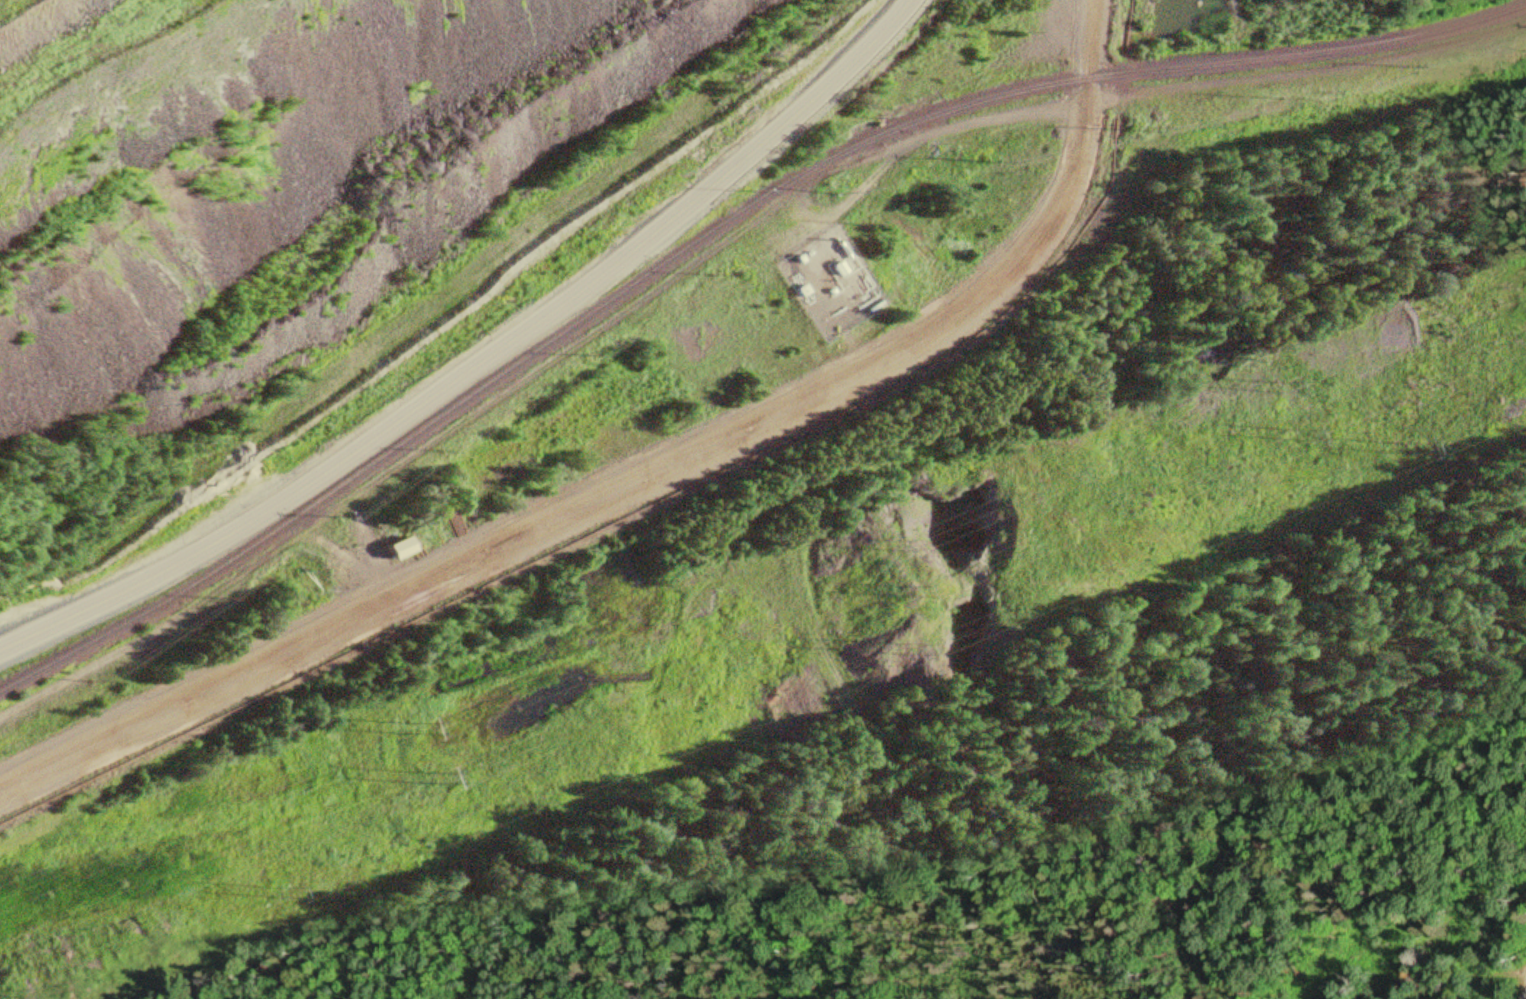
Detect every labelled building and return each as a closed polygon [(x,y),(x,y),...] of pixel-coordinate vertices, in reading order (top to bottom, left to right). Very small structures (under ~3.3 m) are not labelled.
[(387,561),(408,552),(401,537),(381,547),(387,561)]
